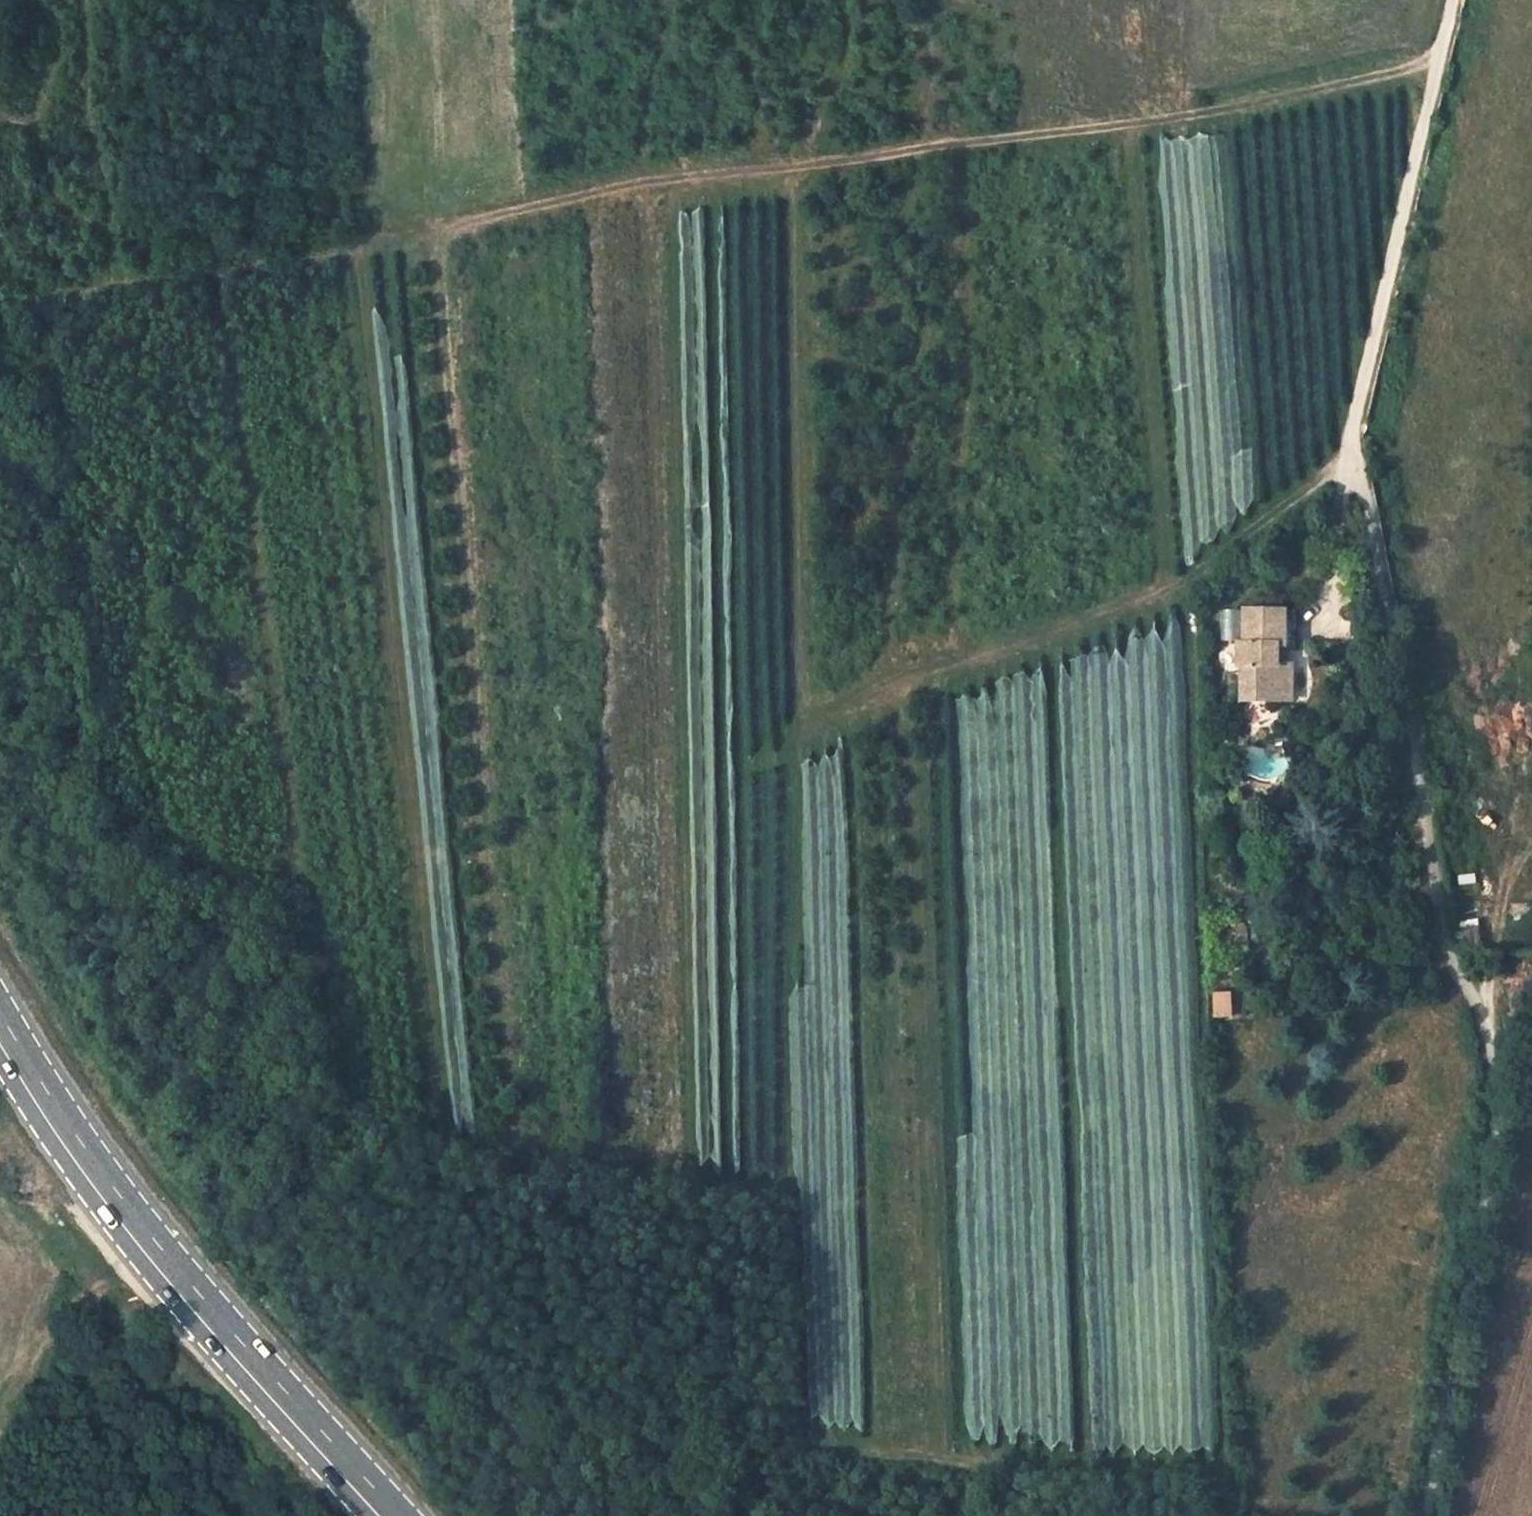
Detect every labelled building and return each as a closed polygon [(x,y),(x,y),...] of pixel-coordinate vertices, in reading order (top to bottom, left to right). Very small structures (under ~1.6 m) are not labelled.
[(1289,608),(1243,607),(1243,641),(1237,642),(1237,664),(1240,664),(1240,700),(1295,700),(1295,664),(1282,664),(1282,641),(1288,642),(1289,608)] [(581,1496),(591,1489),(582,1478),(573,1484),(581,1496)]
